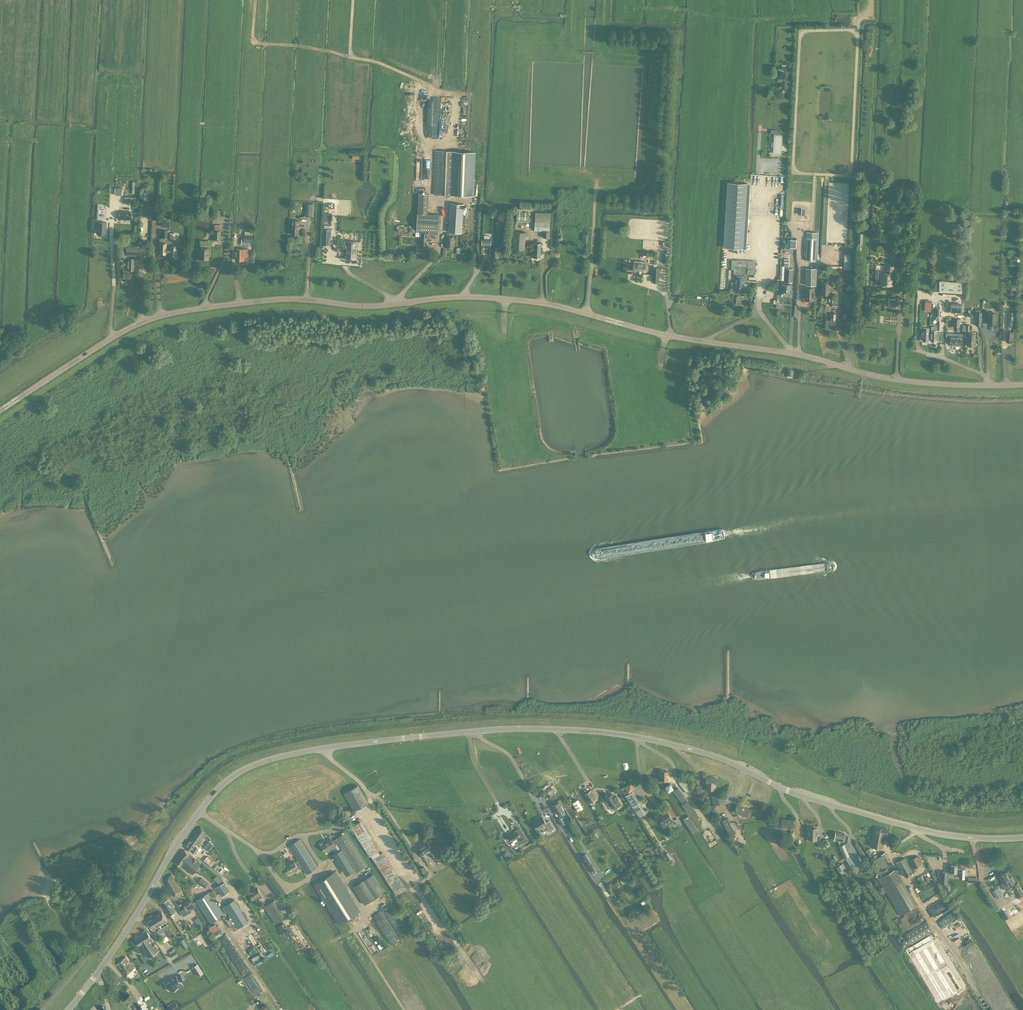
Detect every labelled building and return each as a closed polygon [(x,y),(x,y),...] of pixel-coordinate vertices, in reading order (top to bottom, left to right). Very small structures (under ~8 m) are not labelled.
[(435,150),(434,194),(474,196),(476,152),(435,150)] [(727,182),(723,247),(744,248),(748,183),(727,182)] [(438,235),(440,215),(428,214),(429,194),(419,193),(417,230),(429,231),(429,232),(429,234),(438,235)] [(451,203),(449,231),(456,232),(460,232),(461,232),(462,232),(463,214),(468,215),(468,209),(463,209),(464,204),(462,204),(461,204),(457,204),(451,203)] [(130,220),(131,212),(118,211),(118,219),(130,220)] [(528,220),(528,212),(517,212),(517,220),(528,220)] [(549,238),(550,222),(551,213),(536,212),(535,221),(534,231),(543,231),(543,237),(549,238)] [(299,235),(300,221),(292,220),(291,234),(299,235)] [(97,221),(97,233),(106,234),(106,226),(106,222),(97,221)] [(253,235),(253,232),(245,231),(245,241),(253,242),(253,235)] [(515,232),(513,248),(525,249),(528,249),(528,244),(525,243),(526,232),(515,232)] [(806,233),(805,260),(816,261),(817,234),(817,232),(806,232),(806,233)] [(454,233),(449,233),(448,236),(447,236),(447,240),(446,239),(445,247),(454,247),(454,236),(454,233)] [(159,243),(159,254),(166,254),(166,252),(169,252),(169,257),(177,257),(177,250),(178,250),(178,247),(177,247),(177,245),(177,240),(169,239),(169,237),(168,237),(168,238),(161,237),(161,238),(160,238),(159,243)] [(356,259),(357,241),(347,241),(346,255),(345,255),(345,256),(345,258),(356,259)] [(120,248),(120,257),(126,257),(126,256),(128,256),(128,258),(123,257),(123,266),(123,269),(123,272),(122,278),(131,278),(131,273),(131,269),(133,269),(133,267),(133,255),(140,255),(140,245),(134,245),(134,246),(126,246),(122,246),(122,248),(120,248)] [(416,254),(426,255),(427,247),(416,246),(416,254)] [(208,259),(208,248),(198,247),(198,254),(199,254),(199,258),(208,259)] [(248,257),(248,249),(244,249),(236,249),(236,260),(244,260),(244,257),(248,257)] [(490,250),(490,254),(492,254),(492,262),(498,262),(499,250),(490,250)] [(785,268),(784,282),(792,282),(793,268),(788,268),(789,259),(785,259),(784,268),(785,268)] [(731,283),(731,289),(735,290),(735,292),(735,291),(743,291),(743,292),(743,290),(746,290),(746,287),(745,285),(744,285),(744,280),(745,280),(745,279),(747,279),(747,274),(755,274),(755,261),(732,260),(731,269),(734,269),(733,274),(736,274),(735,283),(731,283)] [(633,272),(646,273),(646,272),(648,272),(649,265),(646,265),(646,264),(646,262),(634,261),(634,263),(633,263),(633,272)] [(894,266),(884,266),(882,266),(876,265),(875,279),(881,280),(881,284),(882,284),(882,286),(883,286),(884,287),(885,286),(886,285),(892,285),(893,273),(894,266)] [(815,285),(816,269),(806,269),(805,285),(815,285)] [(962,293),(962,282),(939,281),(938,292),(962,293)] [(829,295),(830,283),(821,282),(821,294),(829,295)] [(782,283),(781,296),(790,296),(791,284),(782,283)] [(809,299),(814,300),(814,288),(805,288),(805,294),(806,294),(805,297),(804,301),(809,301),(809,299)] [(961,313),(962,305),(951,304),(950,312),(961,313)] [(984,310),(984,317),(988,317),(987,324),(995,324),(996,320),(997,317),(996,317),(996,313),(988,312),(988,310),(984,310)] [(835,324),(835,314),(830,313),(830,318),(829,318),(829,320),(826,319),(825,324),(835,324)] [(931,330),(930,341),(936,341),(938,341),(939,341),(939,337),(940,330),(938,330),(937,330),(937,327),(931,327),(931,330)] [(975,334),(967,333),(967,345),(975,346),(975,334)] [(716,789),(717,778),(706,777),(706,782),(705,788),(716,789)] [(683,779),(679,779),(680,783),(686,792),(690,789),(687,784),(688,784),(684,780),(683,780),(683,779)] [(637,781),(622,790),(625,795),(636,788),(637,790),(641,788),(637,781)] [(354,811),(368,803),(358,785),(344,793),(354,811)] [(678,788),(673,791),(682,803),(681,804),(688,812),(693,808),(687,800),(678,788)] [(591,790),(585,794),(591,802),(596,799),(591,790)] [(633,791),(625,796),(632,807),(639,803),(640,802),(633,791)] [(714,805),(725,802),(722,793),(712,796),(714,805)] [(614,797),(612,794),(606,797),(608,800),(606,802),(608,805),(610,804),(612,807),(615,805),(616,808),(621,805),(618,799),(616,795),(614,797)] [(559,814),(564,811),(560,805),(563,804),(560,799),(557,801),(558,802),(554,805),(555,807),(553,809),(554,811),(556,810),(559,814)] [(578,799),(572,802),(578,811),(583,807),(578,799)] [(746,816),(749,809),(737,804),(734,811),(746,816)] [(664,814),(659,817),(663,824),(662,825),(664,828),(674,821),(672,818),(667,811),(664,813),(664,814)] [(549,831),(554,828),(549,820),(546,822),(542,816),(534,822),(538,829),(545,825),(549,831)] [(562,816),(558,819),(562,825),(564,824),(566,823),(562,816)] [(735,832),(727,818),(722,820),(729,835),(735,832)] [(362,824),(355,829),(369,852),(377,847),(362,824)] [(185,846),(191,850),(197,842),(199,844),(206,834),(201,826),(192,839),(191,839),(191,840),(190,840),(185,846)] [(818,826),(809,826),(809,838),(818,838),(818,826)] [(871,846),(882,848),(884,835),(887,836),(887,830),(883,828),(874,826),(871,846)] [(521,842),(526,839),(519,828),(514,831),(515,832),(509,836),(512,840),(518,837),(521,842)] [(346,832),(336,839),(338,843),(357,871),(367,865),(346,832)] [(835,840),(838,840),(839,846),(841,845),(840,844),(840,841),(843,841),(845,833),(836,832),(835,840)] [(324,841),(320,844),(325,852),(332,847),(333,849),(336,847),(335,845),(338,843),(336,839),(332,841),(331,838),(324,842),(324,841)] [(300,839),(289,846),(300,864),(307,874),(317,867),(300,839)] [(209,840),(203,847),(207,851),(208,851),(214,844),(210,841),(209,840)] [(197,842),(191,850),(195,853),(200,845),(199,844),(197,842)] [(422,855),(432,849),(427,842),(417,848),(422,855)] [(439,854),(444,851),(439,844),(434,847),(439,854)] [(845,857),(849,855),(844,844),(839,846),(845,857)] [(181,865),(190,854),(184,850),(176,861),(181,865)] [(347,877),(355,872),(342,851),(333,857),(347,877)] [(886,864),(891,862),(886,851),(881,854),(882,854),(873,859),(879,870),(887,866),(886,864)] [(586,853),(581,856),(587,865),(591,862),(586,853)] [(201,863),(190,854),(181,865),(194,875),(196,873),(194,872),(201,863)] [(849,855),(845,857),(849,865),(853,862),(849,855)] [(211,865),(214,862),(207,856),(204,860),(211,865)] [(921,864),(917,856),(910,860),(914,868),(921,864)] [(905,875),(912,871),(904,858),(897,862),(905,875)] [(294,860),(284,867),(288,873),(298,867),(297,866),(300,864),(298,860),(295,862),(294,860)] [(951,865),(951,872),(957,872),(960,872),(960,877),(965,877),(965,868),(957,868),(957,865),(951,865)] [(925,866),(914,874),(929,898),(941,891),(925,866)] [(895,869),(878,879),(900,915),(917,905),(895,869)] [(360,910),(335,871),(315,884),(340,923),(360,910)] [(948,883),(948,871),(938,871),(938,877),(941,877),(941,883),(948,883)] [(1007,871),(1001,875),(1005,882),(1007,880),(1010,885),(1015,882),(1012,876),(1010,877),(1007,871)] [(173,895),(182,889),(172,874),(164,881),(170,890),(170,891),(173,895)] [(365,904),(384,892),(373,874),(354,886),(365,904)] [(205,887),(208,883),(202,878),(199,882),(205,887)] [(224,883),(217,887),(222,896),(229,891),(224,883)] [(1013,885),(1020,897),(1022,895),(1022,891),(1018,883),(1013,885)] [(997,887),(992,890),(997,898),(1000,896),(997,892),(1000,890),(997,887)] [(261,902),(265,899),(261,894),(261,893),(258,888),(252,892),(252,891),(249,892),(253,899),(258,896),(261,902)] [(211,923),(224,914),(213,897),(217,895),(213,890),(210,892),(196,901),(211,923)] [(169,914),(175,911),(168,899),(162,903),(169,914)] [(248,921),(234,899),(224,906),(237,927),(248,921)] [(275,923),(285,916),(274,900),(264,906),(275,923)] [(186,903),(183,904),(185,907),(187,911),(194,906),(191,902),(187,905),(186,903)] [(154,916),(160,925),(167,920),(161,912),(154,916)] [(153,929),(160,925),(154,916),(148,921),(153,929)] [(911,943),(932,930),(926,921),(906,933),(911,943)] [(290,934),(287,930),(280,934),(283,939),(290,934)] [(147,932),(136,939),(140,945),(147,956),(159,949),(147,932)] [(183,938),(179,941),(183,948),(188,946),(183,938)] [(937,938),(910,953),(938,1001),(965,986),(937,938)] [(126,957),(117,964),(126,975),(135,967),(126,957)] [(169,980),(165,983),(169,989),(171,988),(172,990),(177,988),(178,987),(176,985),(181,983),(180,981),(181,981),(183,979),(181,975),(177,977),(176,976),(172,978),(169,980)] [(118,993),(122,998),(127,995),(123,990),(118,993)]
